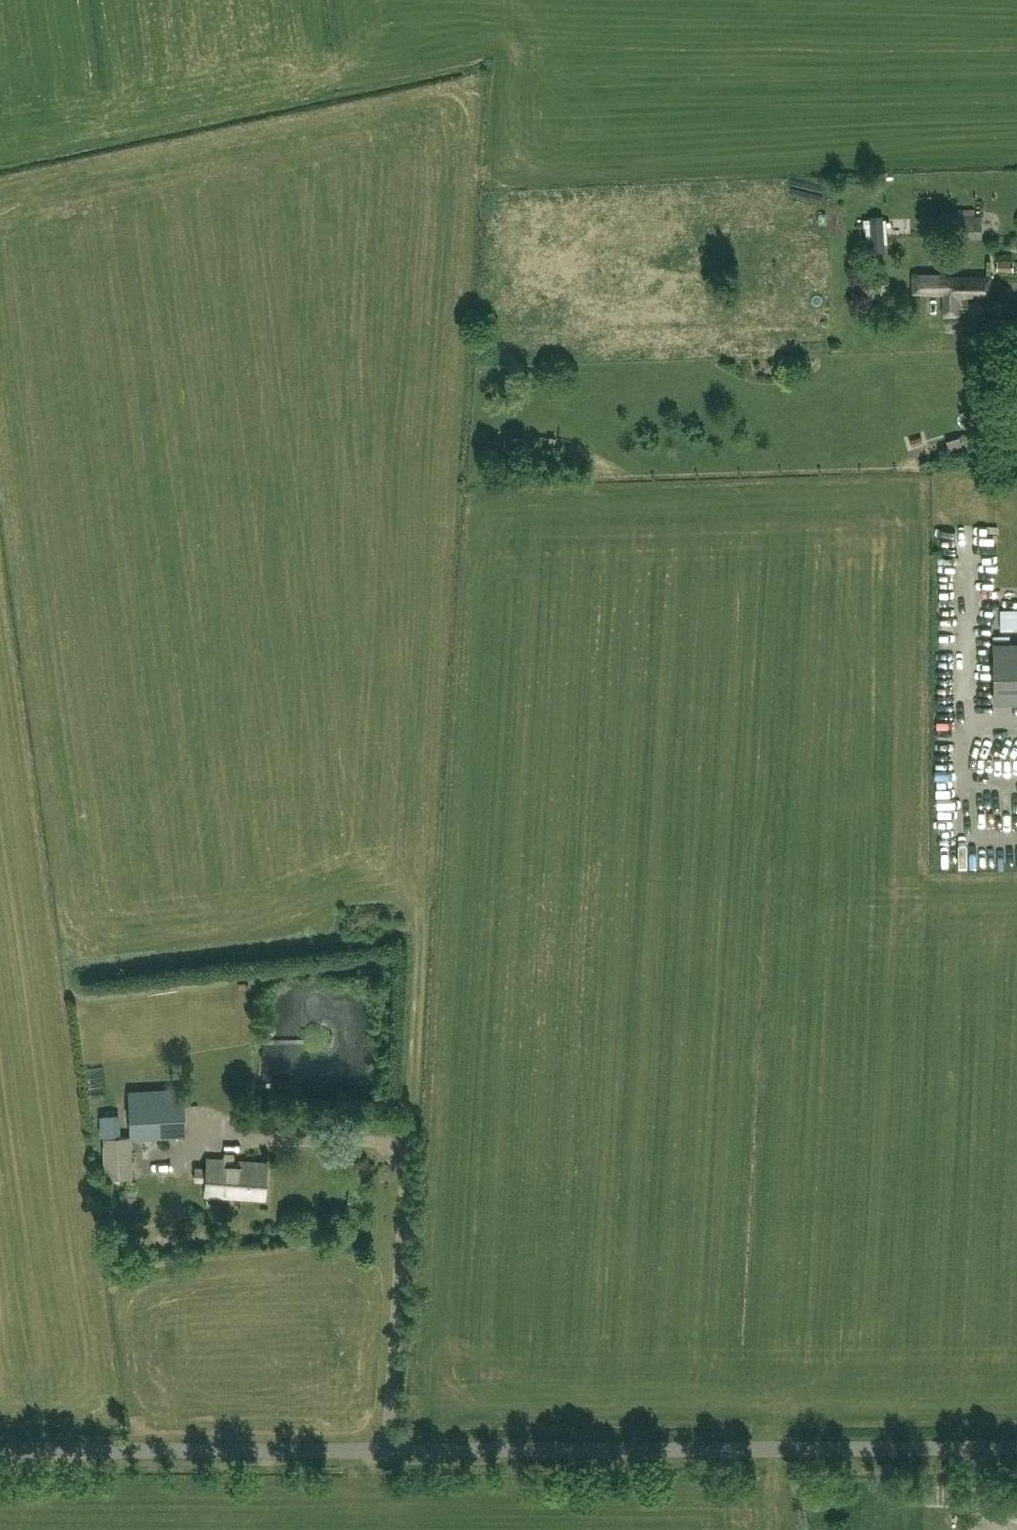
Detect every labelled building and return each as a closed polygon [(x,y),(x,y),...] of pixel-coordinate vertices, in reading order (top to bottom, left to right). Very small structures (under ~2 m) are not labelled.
[(885,250),(882,214),(870,216),(873,251),(885,250)] [(980,215),(925,215),(925,234),(980,235),(980,215)] [(997,261),(996,271),(1013,272),(1013,262),(997,261)] [(944,274),(913,273),(913,292),(944,292),(944,312),(956,312),(956,293),(988,293),(989,276),(944,276),(944,274)] [(1016,629),(1016,608),(1000,608),(1001,629),(1016,629)] [(1009,642),(1009,634),(993,634),(994,699),(1016,698),(1016,642),(1009,642)] [(131,1135),(186,1132),(184,1089),(129,1091),(131,1135)] [(103,1115),(104,1135),(117,1135),(116,1114),(103,1115)] [(132,1175),(130,1135),(104,1136),(107,1177),(132,1175)] [(208,1157),(207,1167),(195,1166),(194,1178),(207,1179),(206,1192),(265,1196),(268,1161),(208,1157)]
